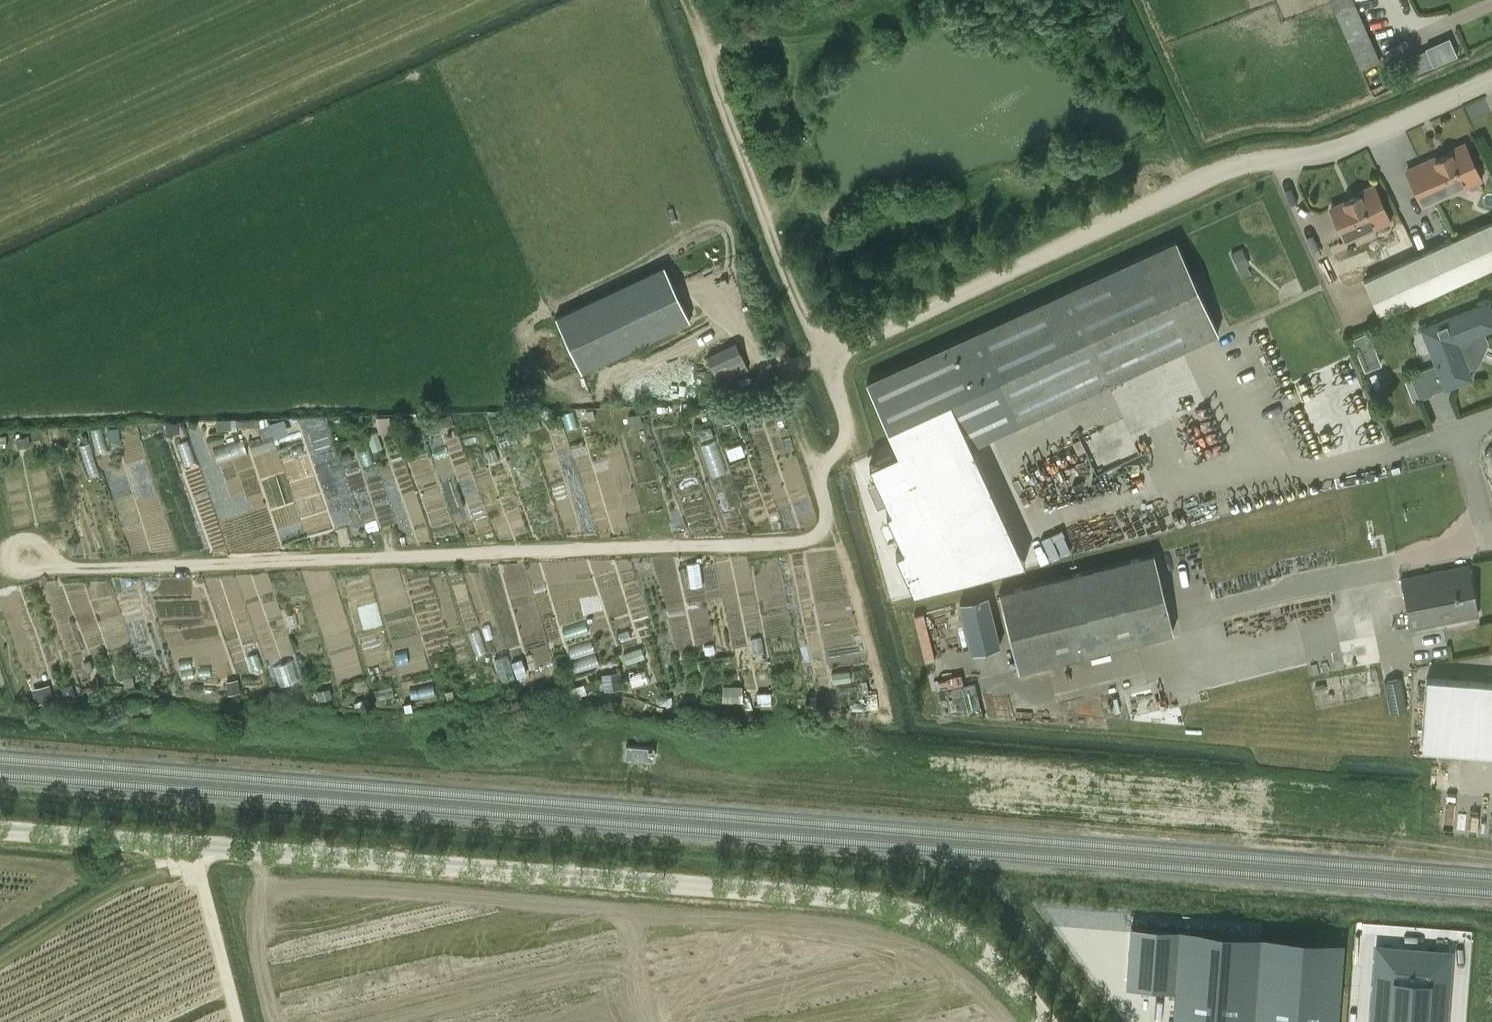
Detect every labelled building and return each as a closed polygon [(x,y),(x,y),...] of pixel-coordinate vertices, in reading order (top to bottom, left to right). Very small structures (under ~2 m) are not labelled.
[(1360,70),(1380,61),(1353,0),(1329,0),(1360,70)] [(1462,183),(1464,179),(1477,173),(1462,141),(1446,149),(1447,151),(1435,157),(1433,155),(1419,161),(1423,170),(1409,176),(1421,202),(1434,196),(1433,193),(1444,188),(1448,190),(1462,183)] [(1371,225),(1372,221),(1386,215),(1371,183),(1354,191),(1355,193),(1328,206),(1343,238),(1371,225)] [(1417,255),(1434,292),(1491,267),(1491,224),(1491,222),(1417,255)] [(1218,332),(1176,239),(866,381),(908,474),(1218,332)] [(1380,316),(1434,292),(1417,255),(1363,279),(1380,316)] [(581,370),(624,350),(690,319),(664,264),(555,316),(581,370)] [(1434,365),(1444,388),(1470,377),(1467,369),(1478,364),(1488,341),(1483,330),(1491,327),(1491,314),(1486,300),(1419,327),(1434,365)] [(749,369),(740,350),(736,341),(706,355),(719,383),(749,369)] [(1432,393),(1432,392),(1423,369),(1409,375),(1419,399),(1432,393)] [(593,409),(586,410),(588,419),(595,417),(593,409)] [(749,423),(760,419),(758,412),(746,415),(749,423)] [(450,414),(439,418),(441,426),(453,422),(450,414)] [(640,414),(628,416),(630,425),(642,422),(640,414)] [(390,415),(377,415),(377,425),(390,425),(390,415)] [(1124,417),(1076,438),(1082,452),(1089,449),(1103,482),(1144,464),(1137,449),(1138,448),(1124,417)] [(537,418),(530,420),(533,428),(540,426),(537,418)] [(278,420),(269,423),(270,425),(272,433),(274,438),(283,435),(278,420)] [(270,425),(259,428),(262,436),(272,433),(270,425)] [(119,426),(108,427),(108,439),(120,438),(119,426)] [(28,436),(15,438),(17,447),(30,445),(28,436)] [(343,463),(353,460),(350,451),(340,454),(343,463)] [(1018,671),(1174,632),(1153,552),(998,591),(1018,671)] [(1400,577),(1410,628),(1478,615),(1469,564),(1400,577)] [(986,594),(959,601),(972,651),(999,645),(986,594)] [(603,677),(605,689),(622,687),(620,674),(603,677)] [(133,676),(123,677),(124,687),(134,685),(133,676)] [(1400,678),(1384,681),(1390,713),(1406,709),(1400,678)] [(1427,678),(1422,739),(1491,745),(1491,683),(1427,678)] [(238,679),(226,681),(228,693),(240,691),(238,679)] [(974,682),(951,687),(956,710),(980,704),(974,682)] [(61,687),(64,697),(74,694),(71,684),(61,687)] [(743,686),(723,685),(722,701),(742,702),(743,686)] [(329,688),(318,691),(320,699),(331,697),(329,688)] [(453,689),(446,691),(448,699),(455,697),(453,689)] [(771,692),(757,692),(757,704),(771,704),(771,692)] [(672,696),(660,697),(661,704),(672,704),(672,696)] [(411,702),(404,703),(405,711),(412,710),(411,702)] [(627,743),(626,758),(654,760),(655,746),(627,743)] [(1118,982),(1167,986),(1164,1021),(1336,1021),(1343,941),(1123,923),(1118,982)] [(1371,1021),(1445,1021),(1450,952),(1377,946),(1371,1021)]
